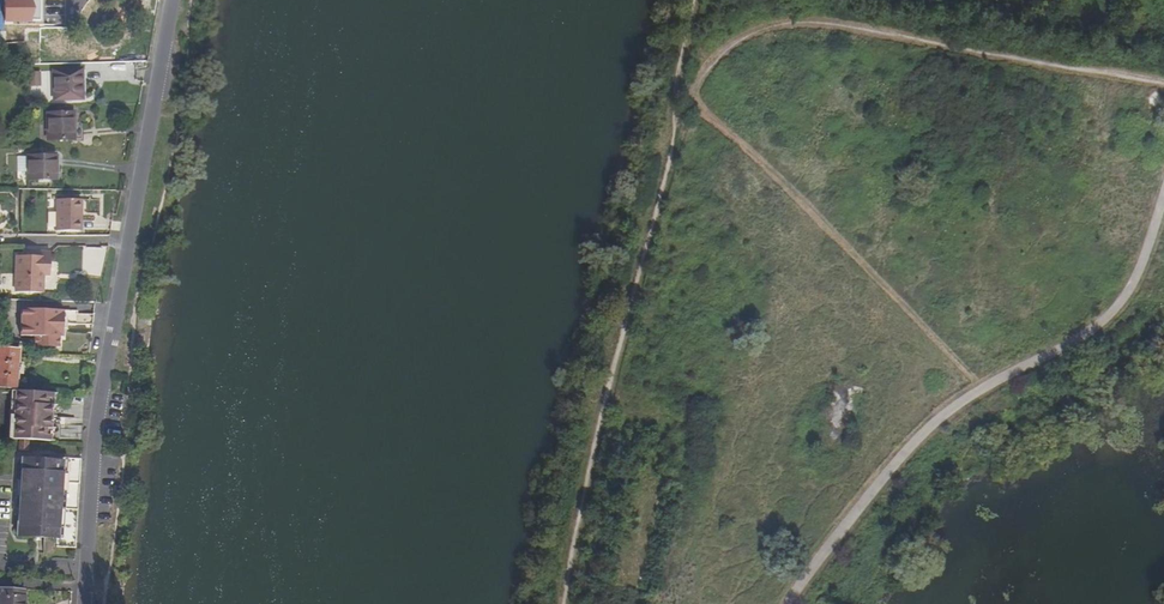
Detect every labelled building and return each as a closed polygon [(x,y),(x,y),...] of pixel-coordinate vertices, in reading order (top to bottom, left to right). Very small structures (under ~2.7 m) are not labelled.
[(40,0),(6,0),(6,21),(40,21),(40,0)] [(29,71),(30,95),(43,94),(43,71),(29,71)] [(82,99),(80,71),(53,72),(54,101),(82,99)] [(74,140),(74,124),(74,114),(47,114),(47,140),(74,140)] [(56,180),(55,157),(27,158),(28,180),(56,180)] [(82,232),(82,202),(57,202),(58,233),(82,232)] [(29,252),(29,255),(19,255),(17,291),(43,293),(44,274),(51,274),(52,253),(29,252)] [(60,337),(62,311),(20,308),(18,334),(32,335),(31,346),(56,347),(57,337),(60,337)] [(16,347),(0,346),(0,386),(13,387),(16,347)] [(47,444),(48,430),(42,430),(43,405),(49,405),(49,394),(3,390),(0,390),(0,442),(2,442),(7,442),(18,442),(47,444)] [(18,442),(7,442),(7,452),(17,452),(18,442)] [(62,459),(62,462),(27,460),(21,460),(18,537),(58,539),(58,549),(75,549),(77,518),(78,506),(79,464),(79,463),(79,459),(62,459)]
